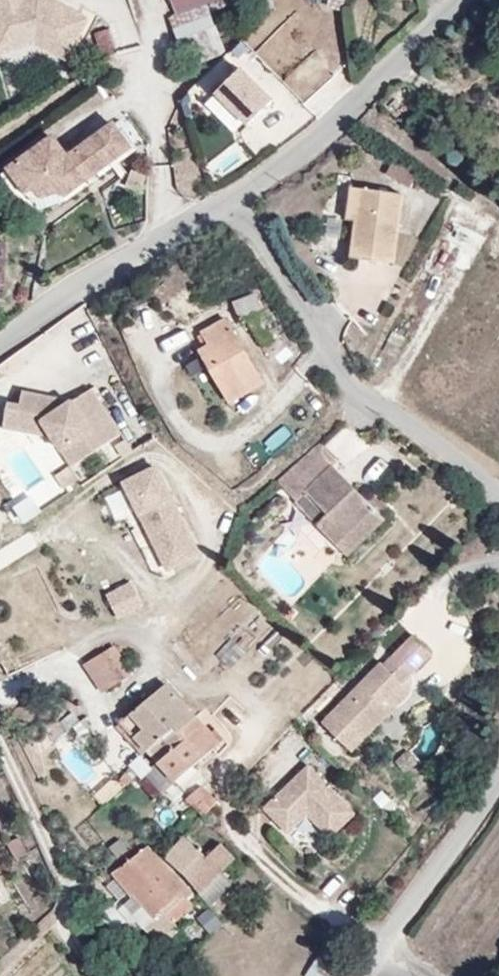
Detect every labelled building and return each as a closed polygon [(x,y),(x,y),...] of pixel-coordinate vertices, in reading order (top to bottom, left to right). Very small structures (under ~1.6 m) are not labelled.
[(6,22),(35,39),(57,0),(0,0),(0,24),(6,22)] [(325,6),(342,10),(344,0),(326,0),(325,6)] [(213,18),(173,23),(175,40),(201,37),(203,53),(217,51),(213,18)] [(109,28),(94,31),(99,56),(114,53),(109,28)] [(243,73),(259,62),(243,40),(227,51),(243,73)] [(236,137),(273,100),(226,54),(189,91),(236,137)] [(0,140),(0,177),(0,178),(4,173),(12,182),(15,178),(19,182),(28,175),(34,183),(96,136),(80,115),(39,145),(20,123),(0,140)] [(382,171),(345,166),(338,199),(336,235),(372,241),(382,171)] [(235,320),(257,308),(246,288),(224,300),(235,320)] [(224,321),(200,335),(206,348),(198,351),(227,404),(259,386),(224,321)] [(63,406),(49,416),(41,403),(12,399),(10,413),(0,411),(0,422),(33,427),(53,455),(61,451),(70,467),(111,439),(80,394),(63,406)] [(49,416),(63,406),(41,403),(49,416)] [(0,422),(0,436),(39,441),(53,455),(33,427),(0,422)] [(310,453),(293,436),(261,464),(272,477),(263,487),(270,494),(278,486),(306,457),(310,453)] [(22,487),(38,481),(26,448),(10,454),(22,487)] [(63,471),(70,467),(61,451),(53,455),(63,471)] [(352,501),(306,457),(278,486),(298,507),(287,520),(314,544),(352,501)] [(196,552),(147,469),(117,487),(166,570),(196,552)] [(30,497),(12,509),(23,526),(41,514),(30,497)] [(364,512),(352,501),(314,544),(325,554),(364,512)] [(143,606),(131,584),(107,597),(118,619),(143,606)] [(361,707),(388,678),(418,648),(400,630),(370,661),(366,657),(307,719),(334,748),(367,714),(361,707)] [(221,641),(218,660),(237,663),(240,644),(221,641)] [(94,643),(79,651),(93,681),(109,674),(94,643)] [(395,685),(388,678),(361,707),(367,714),(395,685)] [(118,713),(115,716),(146,753),(160,741),(155,734),(177,716),(152,684),(118,713)] [(160,741),(146,753),(163,776),(200,746),(177,716),(155,734),(160,741)] [(391,750),(385,745),(375,755),(380,761),(391,750)] [(138,780),(151,772),(140,756),(128,765),(138,780)] [(335,811),(289,763),(244,805),(268,831),(282,817),(287,812),(298,822),(310,835),(335,811)] [(202,799),(182,774),(169,784),(191,809),(202,799)] [(211,790),(202,799),(214,815),(222,806),(211,790)] [(191,809),(186,814),(203,833),(208,827),(217,819),(214,815),(202,799),(191,809)] [(193,849),(173,825),(153,845),(173,870),(185,885),(212,864),(220,858),(204,841),(193,849)] [(165,876),(149,849),(140,835),(107,857),(100,861),(103,866),(113,884),(104,889),(115,906),(120,915),(137,901),(142,906),(144,905),(150,913),(171,897),(167,892),(172,888),(165,876)] [(222,877),(212,864),(185,885),(195,897),(222,877)] [(103,866),(93,873),(104,888),(104,889),(113,884),(103,866)] [(304,975),(334,975),(337,970),(314,958),(304,975)]
